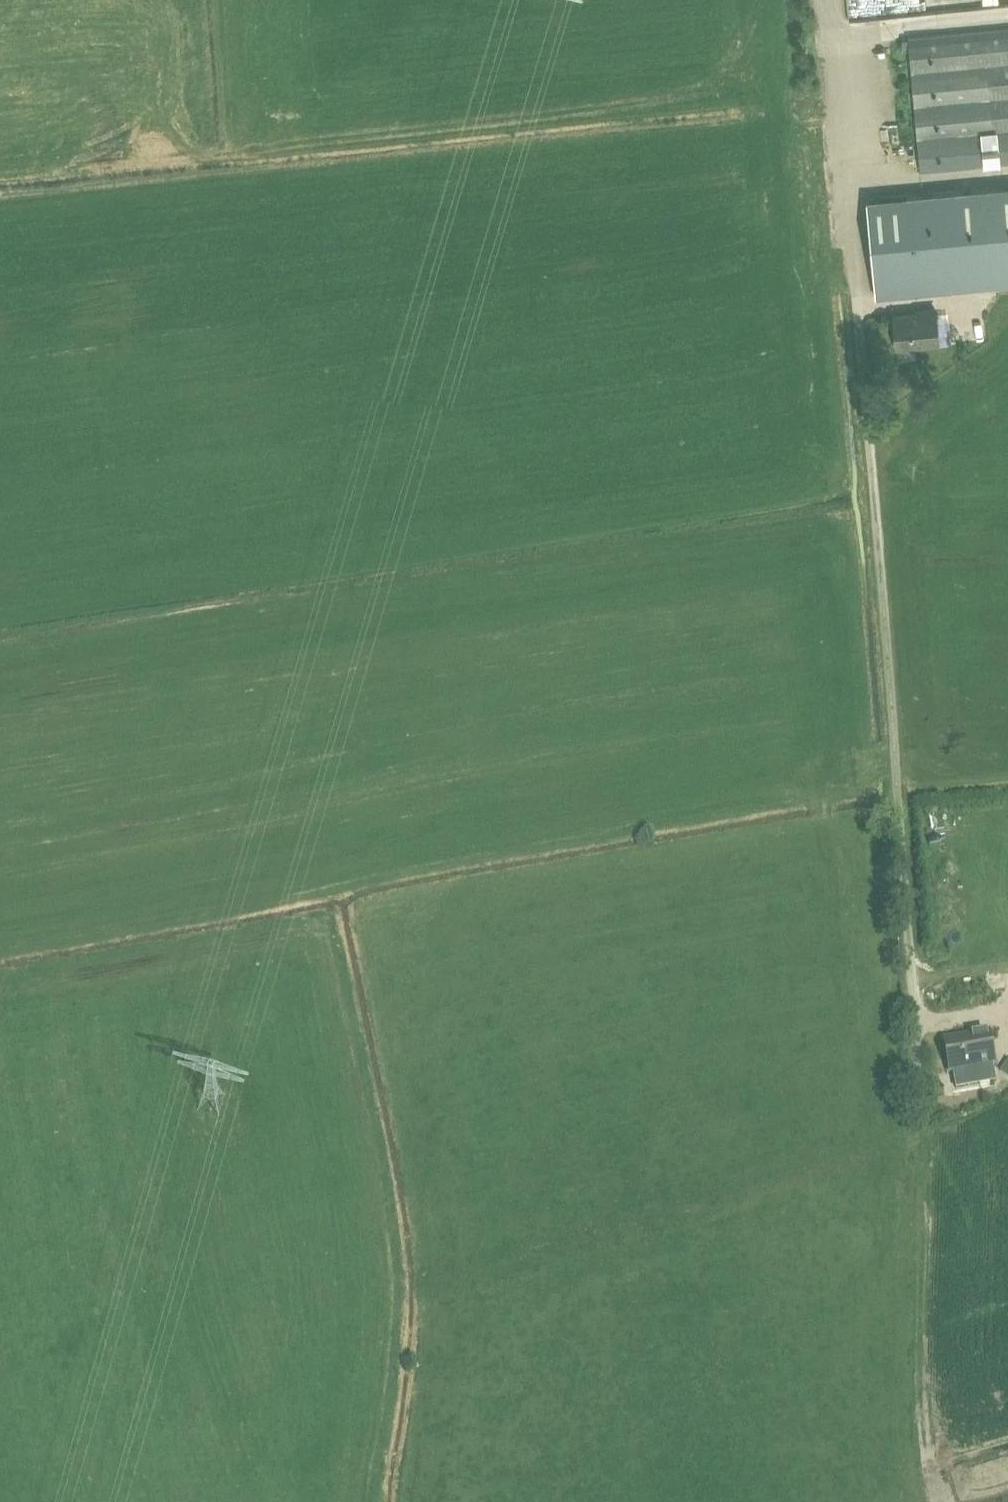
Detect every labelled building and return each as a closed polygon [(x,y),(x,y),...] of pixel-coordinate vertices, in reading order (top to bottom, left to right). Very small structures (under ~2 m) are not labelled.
[(908,35),(917,136),(920,171),(1007,163),(1007,27),(908,35)] [(1007,283),(1007,188),(867,202),(876,296),(1007,283)] [(917,313),(893,315),(895,347),(937,343),(935,308),(917,310),(917,313)] [(943,1039),(949,1072),(995,1064),(989,1031),(943,1039)]
